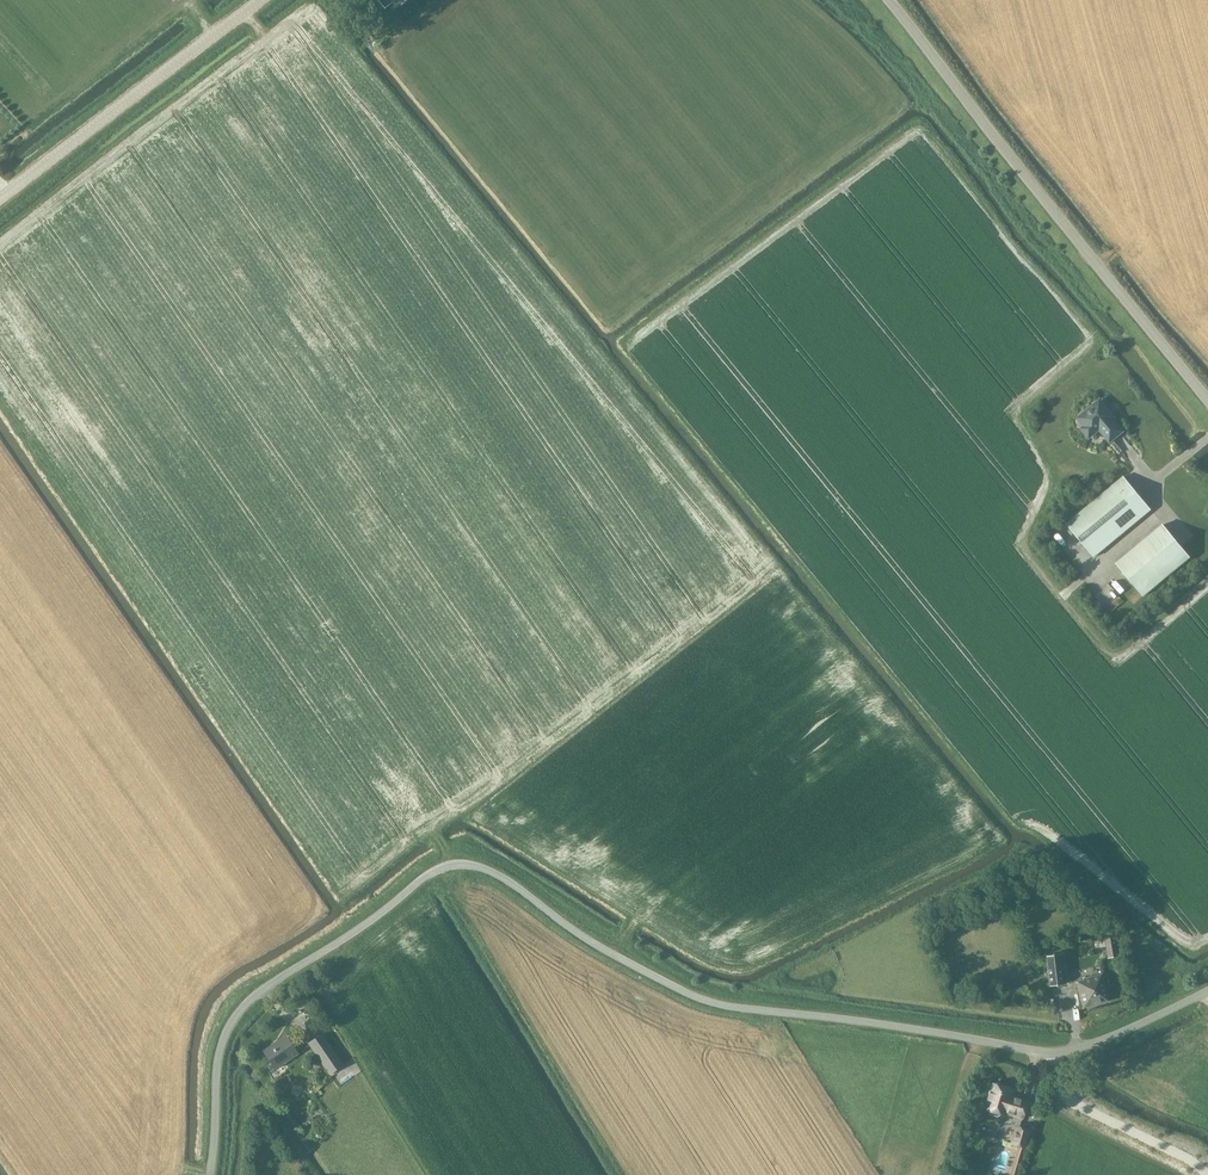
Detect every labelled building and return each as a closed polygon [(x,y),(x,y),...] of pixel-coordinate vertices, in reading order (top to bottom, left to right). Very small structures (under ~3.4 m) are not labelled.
[(1120,432),(1105,414),(1106,413),(1106,412),(1106,411),(1102,406),(1100,405),(1099,404),(1097,405),(1095,405),(1089,410),(1089,411),(1089,412),(1089,413),(1081,419),(1087,426),(1082,430),(1088,437),(1099,428),(1109,441),(1111,440),(1122,453),(1111,440),(1118,434),(1129,447),(1130,446),(1119,433),(1120,432)] [(1094,558),(1150,511),(1122,478),(1066,524),(1094,558)] [(1143,597),(1189,559),(1162,526),(1116,564),(1143,597)] [(1064,984),(1060,954),(1045,956),(1049,986),(1064,984)] [(1082,1009),(1109,1002),(1101,974),(1083,979),(1083,980),(1075,983),(1082,1009)] [(329,1075),(343,1066),(322,1034),(307,1044),(329,1075)] [(275,1069),(298,1054),(286,1035),(262,1051),(275,1069)] [(1014,1089),(989,1082),(982,1110),(987,1111),(989,1115),(997,1117),(1001,1115),(1006,1117),(1006,1116),(1023,1121),(1029,1100),(1012,1095),(1014,1089)] [(1034,1102),(1030,1125),(1037,1126),(1041,1103),(1034,1102)] [(1031,1129),(1015,1124),(1009,1144),(1025,1148),(1031,1129)]
